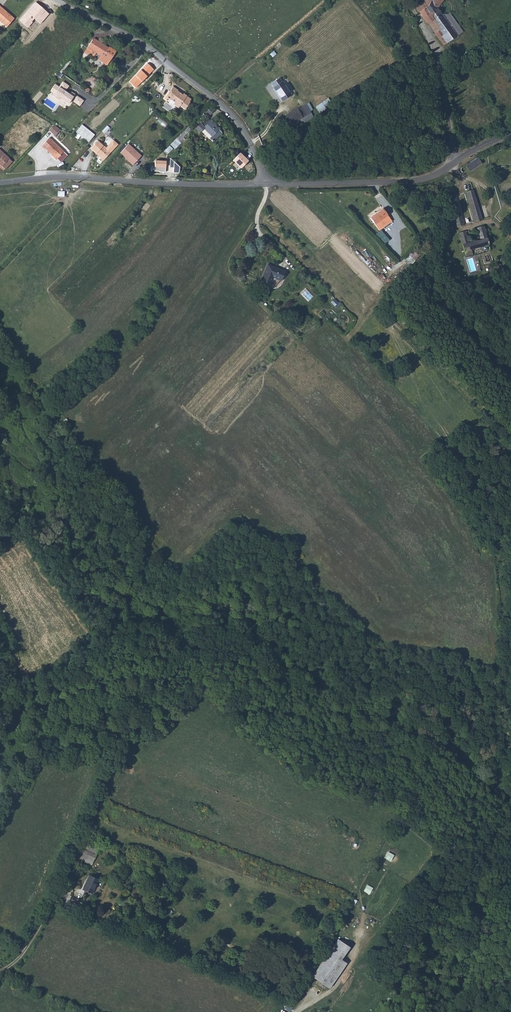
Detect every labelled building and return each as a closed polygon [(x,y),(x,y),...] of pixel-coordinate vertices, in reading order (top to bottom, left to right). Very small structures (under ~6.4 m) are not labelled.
[(426,5),(421,9),(417,4),(414,7),(418,12),(416,13),(425,26),(426,26),(434,38),(448,28),(438,15),(434,9),(440,0),(429,0),(426,5)] [(40,24),(49,14),(35,1),(19,20),(27,27),(35,19),(40,24)] [(0,9),(0,24),(6,29),(13,20),(0,9)] [(459,32),(445,14),(443,16),(456,34),(459,32)] [(456,34),(443,16),(438,15),(448,28),(448,40),(456,34)] [(448,28),(434,38),(440,46),(448,40),(448,28)] [(108,48),(93,38),(84,52),(88,55),(92,49),(101,55),(98,59),(107,65),(116,52),(109,47),(108,48)] [(154,70),(148,63),(129,81),(135,88),(154,70)] [(285,82),(284,83),(281,79),(273,85),(275,89),(284,103),(294,96),(285,82)] [(60,97),(68,103),(75,95),(71,92),(69,94),(65,91),(68,86),(63,82),(59,87),(55,84),(50,91),(55,94),(53,96),(58,100),(60,97)] [(181,93),(173,88),(164,99),(167,101),(169,99),(176,103),(175,105),(179,108),(181,106),(186,109),(191,103),(189,101),(191,99),(187,96),(187,95),(182,92),(181,93)] [(314,106),(319,113),(327,107),(323,100),(314,106)] [(214,111),(209,107),(205,111),(210,116),(214,111)] [(299,111),(288,116),(293,125),(308,117),(305,112),(301,114),(299,111)] [(221,132),(210,121),(204,127),(212,135),(207,140),(210,143),(221,132)] [(89,142),(95,134),(82,124),(74,135),(79,139),(81,136),(89,142)] [(53,127),(47,132),(53,138),(58,133),(53,127)] [(185,130),(176,138),(179,142),(188,133),(185,130)] [(61,154),(47,139),(39,147),(42,150),(43,149),(54,161),(61,154)] [(106,154),(94,143),(87,150),(98,162),(106,154)] [(170,145),(165,151),(168,154),(174,149),(170,145)] [(137,160),(125,148),(117,156),(129,168),(137,160)] [(250,161),(241,152),(233,160),(242,169),(250,161)] [(109,157),(106,154),(98,162),(99,163),(105,158),(107,160),(107,159),(109,157)] [(468,171),(481,163),(477,157),(464,164),(468,171)] [(166,161),(165,172),(180,173),(180,167),(170,158),(170,162),(166,161)] [(166,161),(155,160),(154,171),(159,172),(165,172),(166,161)] [(473,192),(467,194),(475,219),(482,217),(473,192)] [(455,198),(448,201),(457,224),(463,222),(455,198)] [(381,207),(369,217),(379,230),(391,221),(381,207)] [(482,238),(471,241),(467,230),(459,232),(466,250),(491,242),(485,224),(478,226),(482,238)] [(271,265),(267,264),(261,280),(271,283),(274,277),(279,278),(280,275),(283,270),(271,265)] [(98,854),(85,847),(83,850),(97,855),(98,854)] [(97,855),(83,850),(81,852),(80,852),(77,858),(93,864),(97,855)] [(93,864),(77,858),(76,859),(91,867),(93,864)] [(97,882),(88,877),(81,891),(91,896),(97,882)] [(338,929),(334,936),(341,940),(345,933),(338,929)] [(347,946),(335,938),(309,976),(326,988),(344,963),(338,959),(347,946)]
